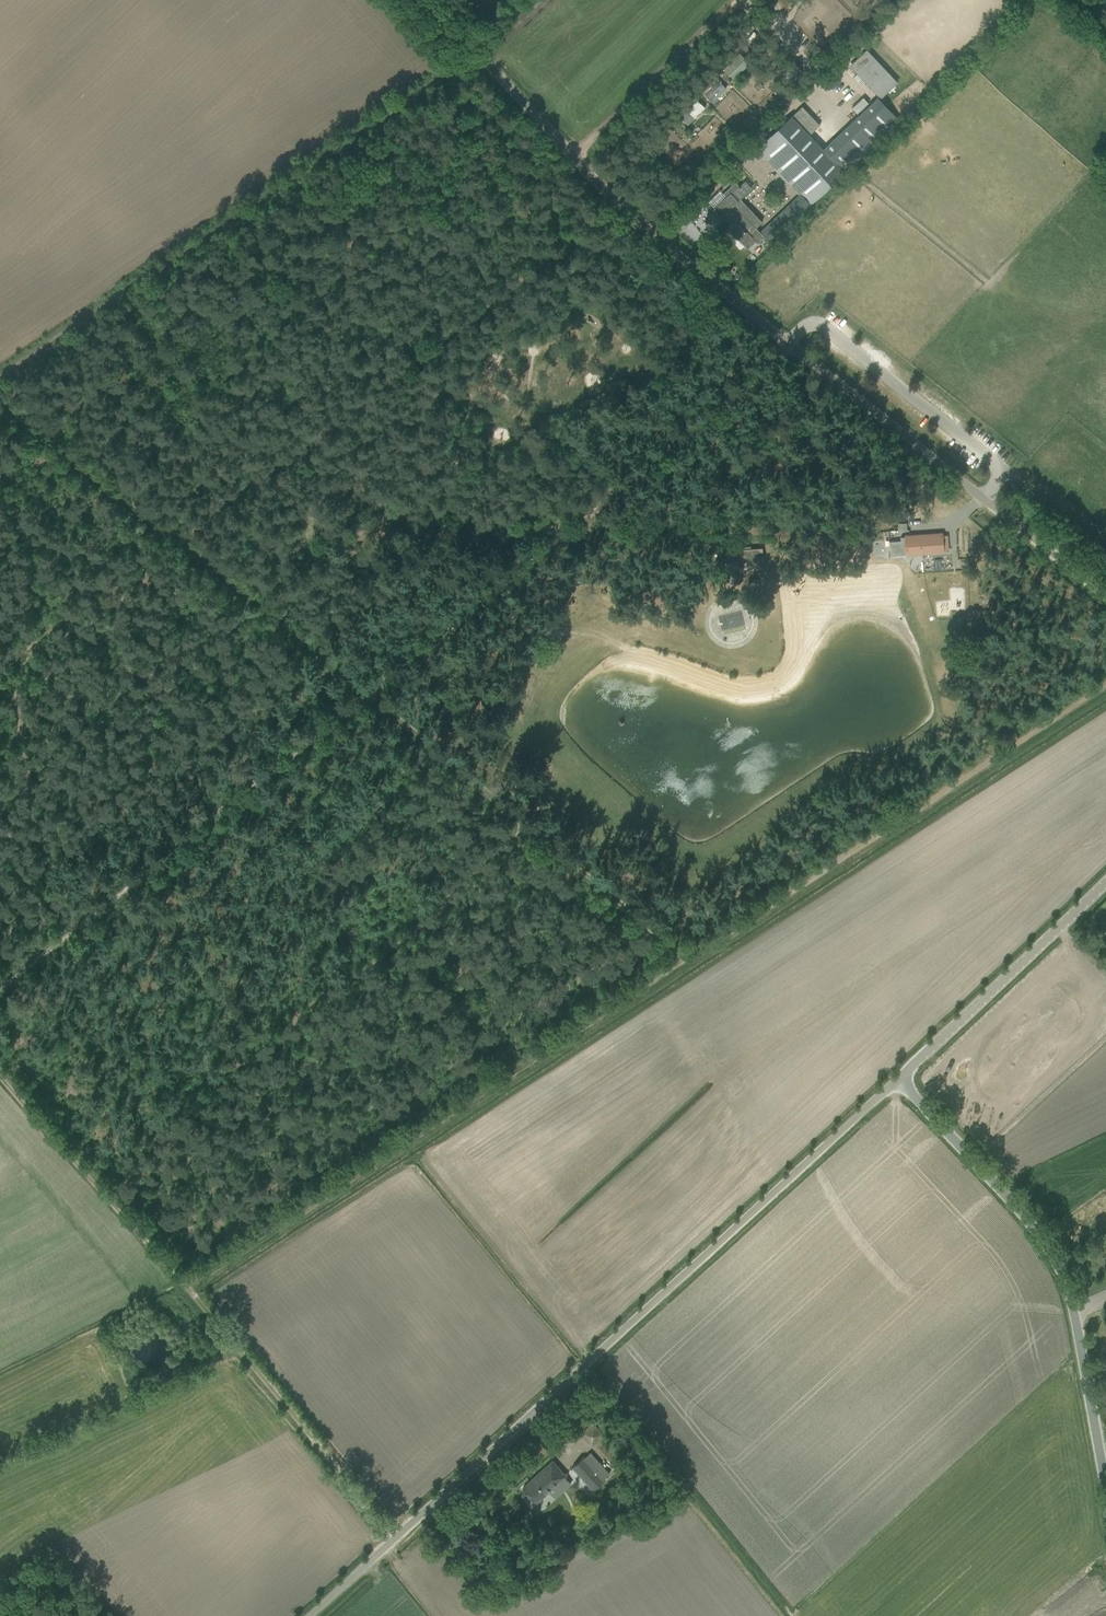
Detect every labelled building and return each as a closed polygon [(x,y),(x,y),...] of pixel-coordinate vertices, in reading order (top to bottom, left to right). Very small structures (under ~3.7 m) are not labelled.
[(1101,17),(1105,12),(1105,4),(1102,0),(1092,0),(1088,4),(1101,17)] [(897,82),(867,50),(851,65),(881,97),(897,82)] [(739,54),(724,70),(730,75),(745,60),(739,54)] [(718,67),(713,72),(717,76),(720,73),(722,71),(718,67)] [(717,78),(702,92),(707,98),(722,83),(717,78)] [(832,140),(853,162),(899,120),(877,97),(832,140)] [(696,98),(685,110),(694,118),(705,107),(696,98)] [(819,125),(802,107),(792,117),(757,150),(801,197),(762,234),(770,243),(844,173),(808,135),(819,125)] [(715,163),(703,175),(706,178),(711,182),(723,171),(719,167),(715,163)] [(739,187),(735,182),(723,193),(726,197),(714,208),(731,225),(728,228),(743,244),(751,236),(749,234),(758,225),(730,196),(739,187)] [(598,384),(597,373),(586,375),(588,386),(598,384)] [(490,438),(499,449),(512,439),(504,428),(490,438)] [(948,549),(947,535),(942,536),(942,534),(921,536),(921,535),(905,536),(906,554),(943,552),(943,549),(948,549)] [(718,545),(719,554),(727,554),(727,545),(718,545)] [(735,564),(761,562),(761,548),(734,550),(735,564)] [(605,1479),(584,1456),(571,1467),(593,1490),(605,1479)] [(536,1502),(566,1476),(552,1461),(523,1487),(536,1502)]
